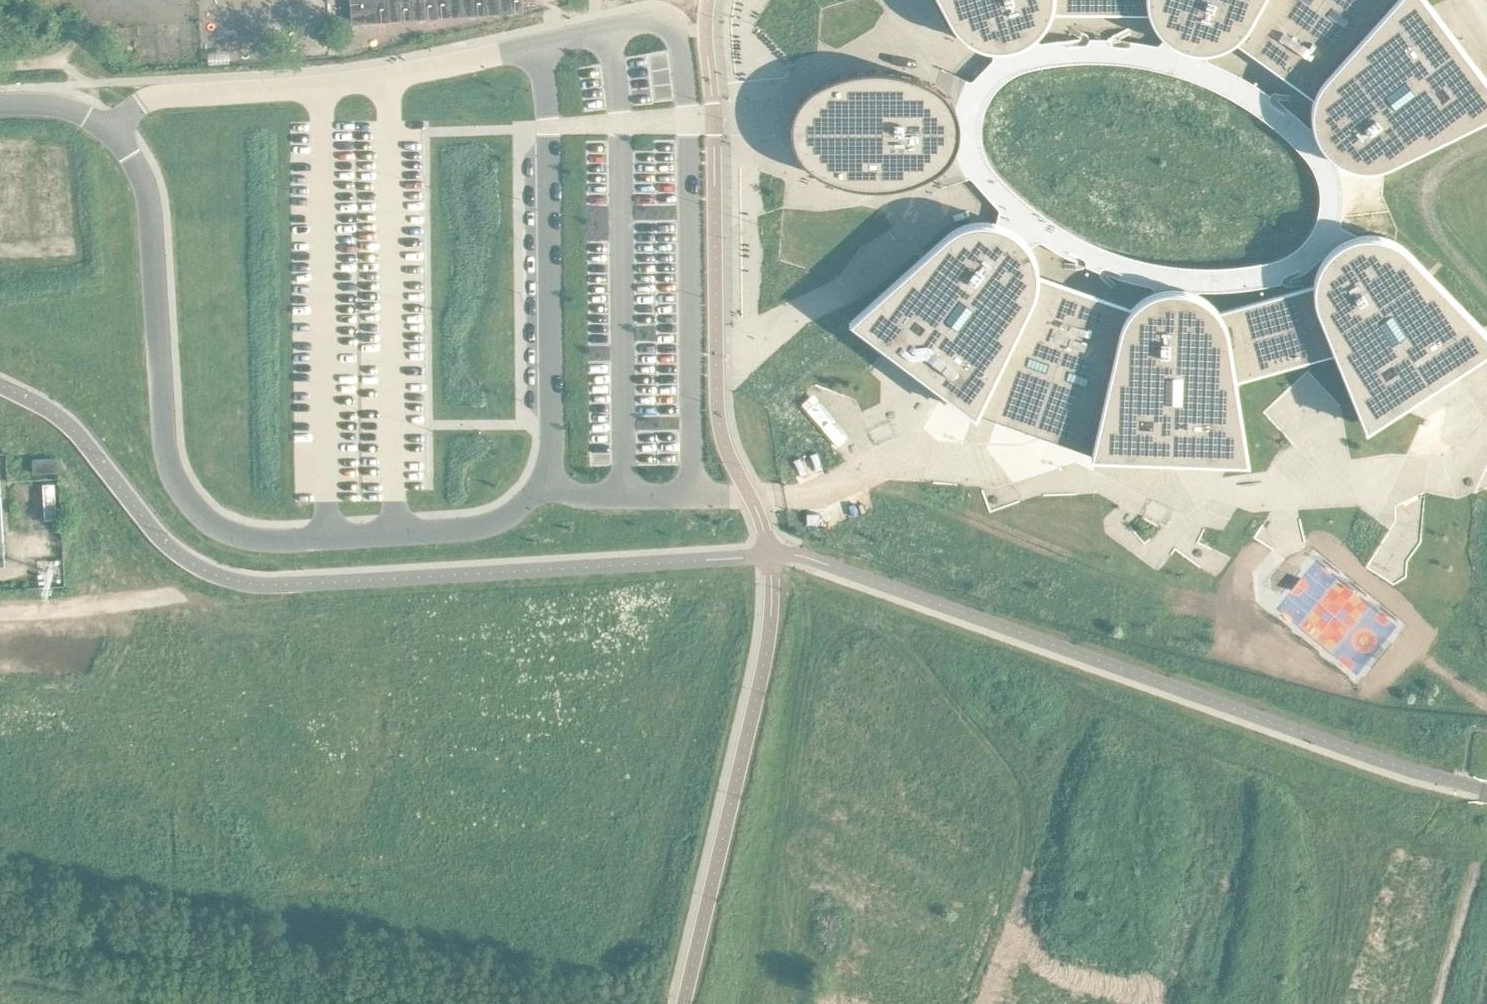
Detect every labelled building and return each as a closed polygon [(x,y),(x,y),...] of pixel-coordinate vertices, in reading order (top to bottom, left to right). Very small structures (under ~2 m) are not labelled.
[(352,20),(524,10),(523,0),(350,0),(352,20)] [(948,11),(951,16),(954,21),(958,26),(962,30),(966,34),(970,37),(975,39),(980,42),(984,43),(988,44),(994,45),(999,45),(1002,45),(1005,45),(1010,44),(1014,43),(1019,41),(1023,39),(1027,37),(1031,35),(1035,32),(1038,29),(1042,25),(1046,20),(1048,16),(1051,10),(1150,11),(1152,16),(1154,19),(1158,25),(1163,30),(1166,33),(1170,36),(1174,39),(1178,41),(1183,43),(1187,45),(1192,46),(1197,47),(1202,47),(1207,47),(1212,46),(1216,45),(1221,43),(1225,42),(1230,39),(1233,37),(1312,93),(1315,96),(1313,101),(1313,107),(1313,112),(1313,118),(1314,123),(1316,129),(1318,134),(1320,138),(1323,143),(1327,147),(1331,151),(1333,153),(1336,155),(1339,157),(1344,159),(1349,161),(1354,163),(1359,164),(1364,165),(1372,165),(1378,164),(1382,163),(1385,162),(1390,160),(1397,156),(1415,147),(1433,139),(1479,116),(1486,112),(1486,79),(1484,75),(1431,5),(1428,0),(943,0),(948,11)] [(905,182),(913,180),(917,178),(921,177),(925,175),(930,173),(934,171),(937,169),(941,166),(945,163),(947,161),(949,158),(951,155),(953,152),(955,149),(956,146),(958,143),(959,140),(960,135),(960,131),(960,126),(960,121),(959,117),(958,112),(957,108),(955,104),(953,100),(950,97),(948,93),(945,90),(941,88),(938,85),(934,83),(931,81),(925,78),(920,76),(915,74),(909,72),(903,71),(898,70),(892,69),(886,68),(880,68),(874,68),(868,68),(862,68),(856,69),(851,70),(845,72),(839,73),(833,76),(826,78),(819,82),(813,85),(809,88),(806,91),(803,95),(800,99),(797,103),(795,108),(793,113),(792,118),(791,123),(791,128),(792,133),(793,138),(794,143),(796,148),(798,152),(800,156),(803,159),(806,163),(810,166),(813,168),(821,172),(830,176),(838,180),(847,182),(856,184),(865,185),(874,186),(883,185),(891,185),(898,183),(905,182)] [(1408,248),(1405,246),(1402,243),(1399,241),(1396,239),(1392,237),(1389,236),(1385,234),(1381,233),(1377,233),(1373,232),(1369,232),(1365,232),(1362,232),(1358,233),(1354,234),(1351,235),(1347,237),(1344,238),(1340,240),(1337,242),(1334,245),(1331,247),(1328,250),(1326,253),(1323,256),(1321,260),(1320,263),(1318,267),(1317,271),(1316,274),(1315,278),(1315,282),(1262,296),(1218,309),(1214,304),(1210,300),(1206,296),(1203,295),(1200,293),(1195,290),(1189,288),(1182,287),(1179,286),(1176,286),(1172,286),(1169,286),(1162,287),(1158,288),(1156,289),(1150,291),(1145,294),(1140,298),(1136,302),(1132,306),(1037,272),(1037,268),(1036,265),(1036,261),(1035,257),(1033,253),(1032,250),(1030,246),(1028,243),(1026,240),(1023,237),(1020,234),(1017,231),(1014,229),(1011,227),(1008,225),(1004,223),(1001,222),(997,221),(994,220),(990,219),(986,219),(982,218),(978,219),(974,219),(970,220),(966,221),(962,222),(959,224),(955,226),(952,228),(949,230),(946,232),(851,318),(974,410),(973,412),(1093,454),(1248,458),(1235,378),(1290,363),(1336,350),(1366,426),(1486,347),(1486,330),(1408,248)] [(33,457),(34,471),(57,469),(57,456),(33,457)] [(58,517),(56,481),(44,482),(46,518),(58,517)]
